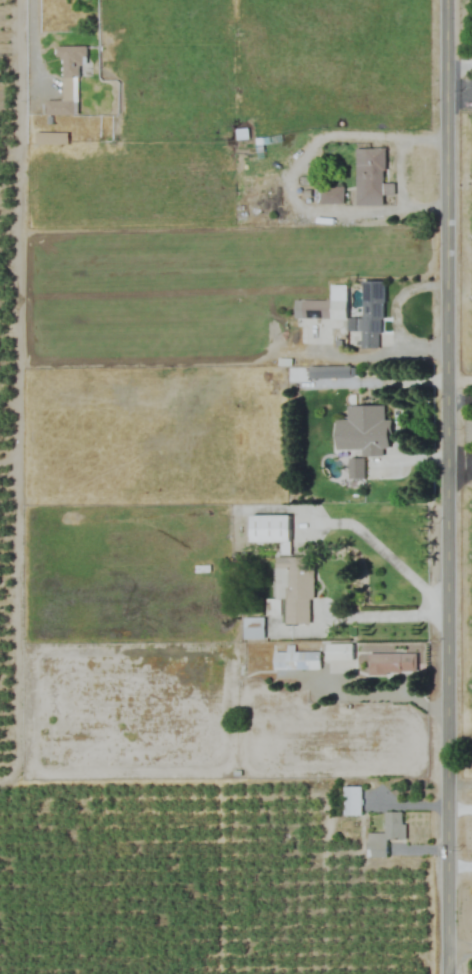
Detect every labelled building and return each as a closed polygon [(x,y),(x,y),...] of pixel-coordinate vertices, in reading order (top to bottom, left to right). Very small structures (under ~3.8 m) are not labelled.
[(73,77),(79,77),(79,64),(86,64),(86,46),(55,46),(54,58),(62,58),(62,101),(45,100),(45,115),(73,115),(73,77)] [(67,144),(67,132),(35,132),(35,144),(67,144)] [(383,148),(355,148),(355,205),(383,205),(383,148)] [(343,187),(319,187),(319,205),(343,205),(343,187)] [(361,318),(355,318),(355,330),(361,330),(360,348),(381,348),(382,281),(362,281),(361,318)] [(329,300),(294,300),(294,318),(329,318),(329,300)] [(310,377),(349,377),(349,367),(310,367),(310,377)] [(361,449),(361,456),(382,456),(382,448),(388,448),(389,419),(384,419),(384,405),(346,405),(346,419),(335,419),(335,449),(361,449)] [(288,514),(250,514),(250,542),(286,542),(286,552),(288,552),(288,514)] [(311,624),(311,557),(274,557),(274,599),(266,599),(266,615),(283,615),(283,624),(311,624)] [(242,639),(263,639),(263,618),(242,618),(242,639)] [(326,661),(353,661),(353,643),(326,643),(326,661)] [(318,670),(318,650),(285,650),(285,652),(272,652),(272,670),(318,670)] [(415,654),(368,654),(368,674),(415,674),(415,654)] [(343,786),(343,815),(360,815),(360,786),(343,786)] [(367,833),(366,857),(386,857),(387,838),(404,839),(405,812),(384,812),(384,833),(367,833)]
